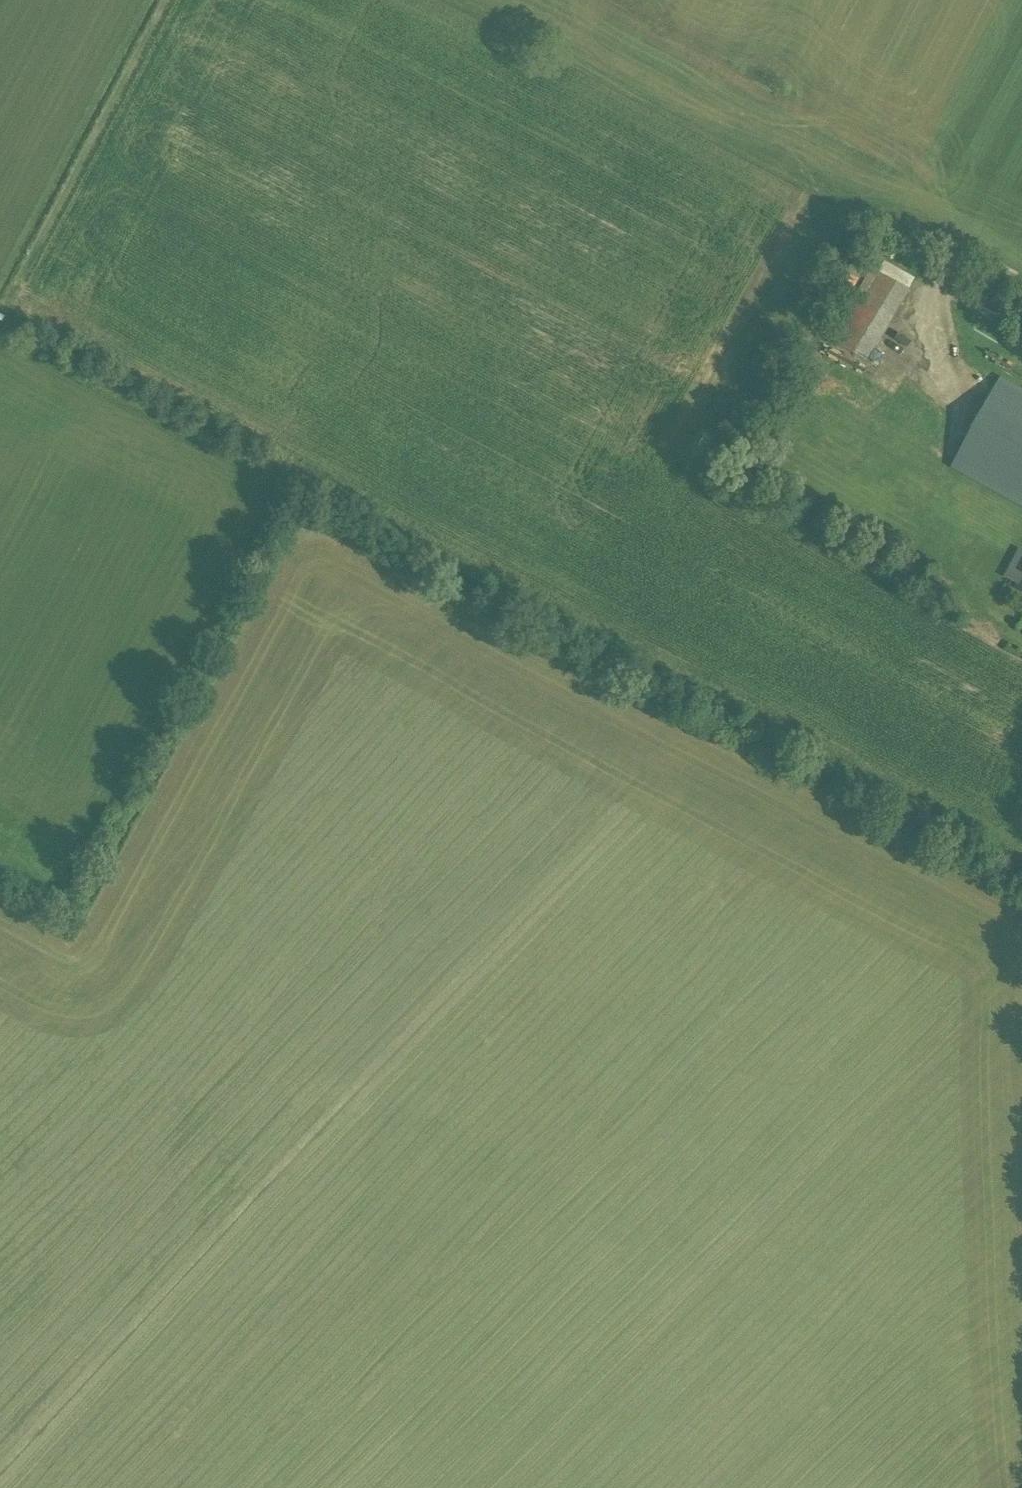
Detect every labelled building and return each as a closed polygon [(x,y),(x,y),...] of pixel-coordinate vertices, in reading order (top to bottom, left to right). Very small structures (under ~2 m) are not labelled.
[(868,360),(910,289),(908,288),(914,278),(885,261),(837,342),(868,360)] [(1000,376),(950,468),(1021,508),(1021,388),(1000,376)]
